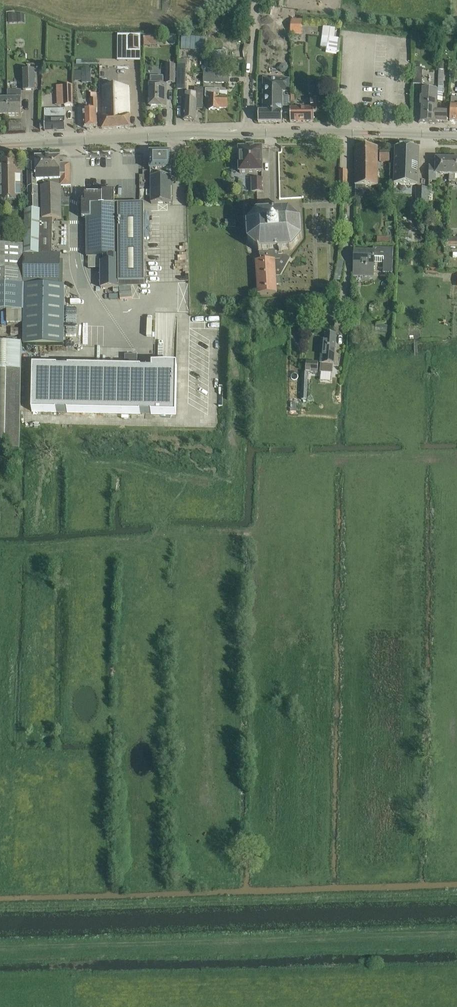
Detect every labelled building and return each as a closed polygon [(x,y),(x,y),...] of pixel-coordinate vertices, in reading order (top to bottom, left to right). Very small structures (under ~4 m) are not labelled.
[(8,14),(9,23),(16,23),(16,14),(8,14)] [(267,20),(267,40),(287,40),(287,20),(267,20)] [(303,21),(292,21),(291,33),(302,34),(303,21)] [(335,38),(336,27),(324,27),(323,45),(330,46),(330,51),(340,51),(341,38),(335,38)] [(124,45),(126,39),(113,34),(111,40),(124,45)] [(144,45),(159,45),(159,37),(144,36),(144,45)] [(130,53),(140,52),(139,39),(130,39),(130,53)] [(185,91),(186,71),(186,66),(187,60),(178,60),(178,66),(177,66),(176,90),(185,91)] [(174,83),(174,67),(166,66),(166,83),(174,83)] [(82,69),(82,78),(91,78),(91,69),(82,69)] [(414,69),(414,84),(422,85),(422,69),(414,69)] [(34,90),(34,70),(23,70),(23,90),(34,90)] [(449,73),(445,73),(439,73),(438,88),(439,88),(438,98),(448,99),(449,82),(453,82),(454,78),(449,78),(449,73)] [(229,75),(219,75),(204,74),(204,82),(229,83),(229,75)] [(150,77),(150,96),(150,106),(166,107),(166,85),(163,85),(163,77),(150,77)] [(288,79),(282,79),(264,78),(263,112),(258,112),(258,123),(282,123),(282,113),(282,91),(288,91),(288,79)] [(102,118),(102,119),(102,129),(130,128),(128,87),(103,88),(104,118),(102,118)] [(21,89),(7,89),(7,98),(8,116),(21,116),(21,106),(21,89)] [(195,89),(195,94),(185,93),(185,100),(183,100),(183,107),(185,108),(184,120),(195,121),(195,112),(198,112),(198,109),(202,110),(203,89),(195,89)] [(228,92),(220,91),(220,90),(206,89),(205,97),(209,97),(209,110),(219,110),(219,108),(227,108),(227,97),(228,97),(228,92)] [(429,98),(438,98),(438,90),(420,89),(419,123),(428,123),(429,98)] [(83,111),(83,118),(84,128),(97,128),(97,118),(96,94),(89,95),(90,111),(83,111)] [(436,124),(437,121),(447,122),(447,121),(448,105),(445,105),(445,101),(441,101),(441,105),(441,111),(437,111),(438,98),(429,98),(428,123),(436,124)] [(290,107),(290,111),(290,121),(314,121),(314,113),(323,113),(323,100),(310,100),(310,107),(290,107)] [(44,121),(40,121),(40,129),(44,129),(44,131),(65,131),(65,129),(65,121),(65,115),(65,109),(44,110),(44,116),(44,121)] [(377,186),(377,147),(377,146),(355,146),(355,186),(377,186)] [(395,157),(394,183),(417,184),(419,158),(419,148),(396,147),(395,157)] [(262,148),(239,149),(240,173),(262,172),(262,148)] [(171,152),(150,153),(150,170),(153,170),(153,176),(151,176),(151,203),(171,203),(171,176),(169,176),(169,170),(172,170),(171,152)] [(450,175),(450,159),(436,158),(436,166),(429,166),(429,181),(440,181),(441,175),(449,175),(450,175)] [(36,162),(27,162),(27,172),(29,210),(25,210),(25,246),(24,284),(60,284),(60,254),(52,254),(53,219),(62,219),(61,187),(63,187),(63,192),(71,191),(70,175),(70,165),(60,165),(60,159),(36,160),(36,162)] [(21,172),(21,162),(0,162),(0,202),(14,202),(14,210),(23,210),(23,201),(22,201),(21,172)] [(262,179),(252,179),(252,192),(263,192),(262,179)] [(40,210),(40,219),(42,219),(42,187),(47,187),(47,184),(44,184),(44,181),(37,181),(37,187),(38,187),(39,210),(40,210)] [(427,188),(418,188),(418,211),(427,211),(427,188)] [(100,262),(100,288),(119,288),(119,283),(145,283),(144,204),(114,204),(114,191),(102,191),(102,193),(85,193),(85,198),(83,198),(82,200),(82,218),(86,218),(86,255),(104,255),(104,262),(100,262)] [(258,294),(266,294),(276,293),(276,285),(281,285),(281,276),(291,258),(286,256),(282,256),(282,250),(291,250),(302,238),(301,220),(289,210),(257,212),(247,224),(248,241),(258,250),(259,251),(260,251),(260,261),(256,261),(258,294)] [(447,237),(446,246),(456,246),(456,238),(447,237)] [(25,246),(0,246),(0,310),(1,310),(8,310),(23,311),(23,284),(24,284),(25,246)] [(374,248),(374,252),(354,251),(354,273),(374,274),(374,258),(384,258),(383,273),(392,273),(393,249),(374,248)] [(23,311),(22,325),(22,345),(62,346),(63,285),(60,284),(24,284),(23,284),(23,311)] [(23,311),(8,310),(8,324),(22,325),(23,311)] [(325,334),(324,346),(321,346),(320,364),(334,365),(336,334),(325,334)] [(21,367),(22,344),(0,344),(0,451),(20,452),(21,367)] [(319,361),(306,361),(306,371),(318,372),(319,361)] [(33,366),(32,411),(56,412),(56,411),(67,411),(67,412),(117,413),(140,413),(151,413),(151,414),(176,414),(177,365),(152,364),(152,369),(141,368),(68,366),(68,367),(57,367),(57,366),(33,366)]
